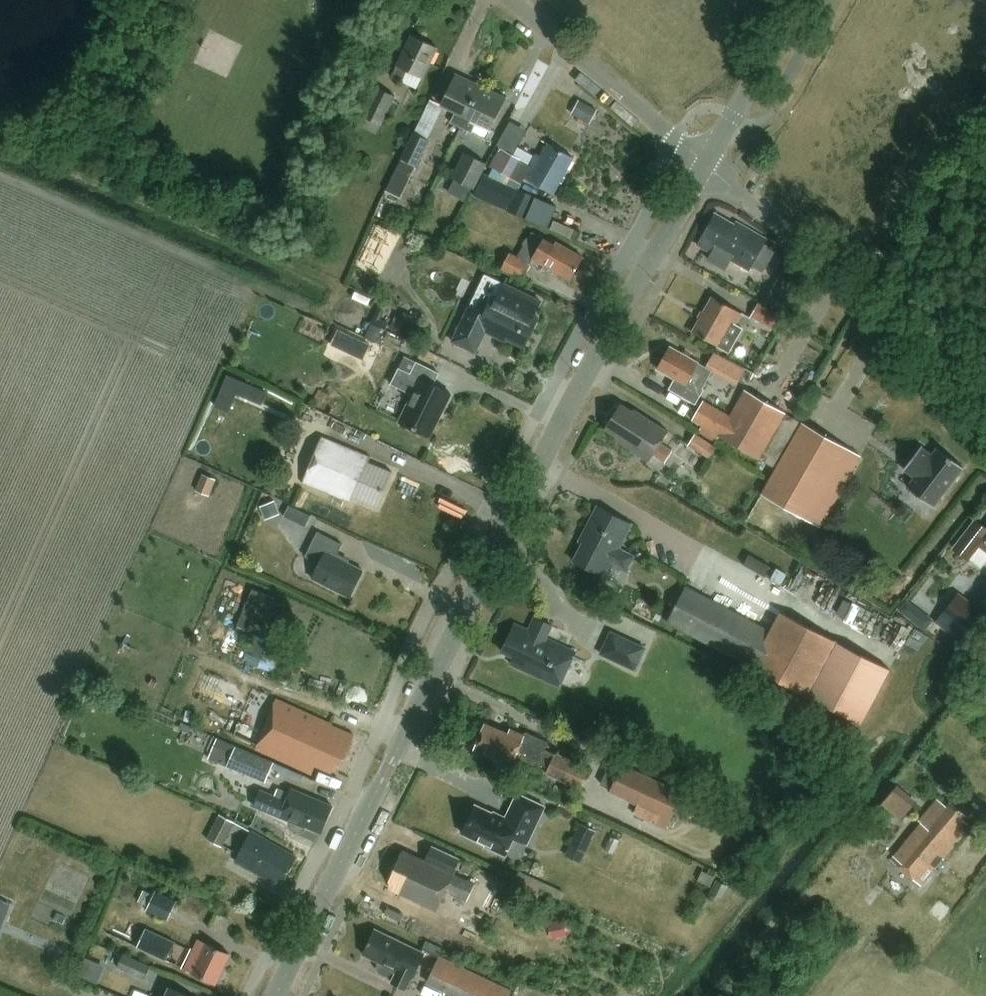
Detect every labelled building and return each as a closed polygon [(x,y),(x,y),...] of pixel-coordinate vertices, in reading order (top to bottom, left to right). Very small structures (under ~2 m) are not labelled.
[(413,38),(394,79),(403,83),(407,73),(423,80),(437,49),(413,38)] [(459,129),(479,85),(453,74),(439,103),(454,110),(447,124),(450,125),(459,129)] [(507,99),(479,85),(459,129),(469,134),(470,132),(474,123),(489,130),(492,131),(507,99)] [(382,127),(395,98),(378,90),(365,118),(382,127)] [(587,128),(597,111),(579,101),(571,115),(577,118),(575,121),(587,128)] [(416,169),(429,142),(427,141),(413,134),(385,192),(400,199),(415,169),(416,169)] [(551,194),(571,158),(548,144),(539,161),(534,158),(528,168),(509,158),(510,157),(497,150),(487,167),(518,185),(522,178),(551,194)] [(470,190),(482,165),(463,156),(451,180),(470,190)] [(762,176),(766,168),(753,161),(749,169),(762,176)] [(484,175),(474,197),(526,220),(536,198),(484,175)] [(714,217),(703,239),(698,248),(713,256),(709,263),(726,272),(731,262),(750,272),(751,271),(767,241),(737,225),(735,228),(714,217)] [(570,281),(582,259),(556,243),(554,246),(532,233),(517,259),(509,255),(500,270),(519,281),(532,259),(570,281)] [(496,299),(492,297),(482,316),(467,308),(450,342),(474,354),(484,333),(503,343),(504,340),(523,349),(537,320),(533,317),(540,303),(503,285),(496,299)] [(796,297),(775,285),(765,304),(786,315),(796,297)] [(735,325),(740,316),(712,299),(692,334),(716,348),(729,355),(743,330),(735,325)] [(759,305),(751,318),(776,332),(783,319),(759,305)] [(380,320),(384,312),(377,309),(370,323),(385,330),(388,324),(380,320)] [(397,316),(390,330),(416,342),(423,328),(416,325),(418,321),(404,314),(402,318),(397,316)] [(368,369),(377,351),(365,345),(356,363),(368,369)] [(658,373),(675,383),(669,394),(696,408),(705,393),(703,392),(713,374),(670,351),(658,373)] [(439,374),(417,363),(405,357),(399,369),(390,387),(411,396),(398,423),(429,439),(450,395),(433,387),(439,374)] [(805,392),(814,377),(805,373),(797,388),(805,392)] [(803,424),(802,425),(784,414),(785,414),(746,391),(730,419),(703,404),(693,422),(702,427),(697,436),(715,446),(720,438),(758,460),(776,470),(761,495),(819,529),(860,457),(803,424)] [(672,452),(662,446),(669,434),(632,412),(630,415),(618,408),(603,432),(614,439),(613,441),(650,464),(653,459),(664,466),(672,452)] [(696,437),(689,449),(710,461),(717,449),(696,437)] [(377,510),(391,475),(368,465),(370,459),(321,438),(302,484),(350,504),(352,499),(377,510)] [(907,489),(932,508),(963,469),(937,449),(932,457),(920,448),(907,465),(919,474),(907,489)] [(265,520),(279,515),(274,502),(260,508),(265,520)] [(311,517),(289,506),(284,517),(305,528),(311,517)] [(584,544),(573,564),(603,579),(610,566),(626,574),(635,557),(619,549),(631,526),(597,509),(579,542),(584,544)] [(976,522),(954,550),(969,562),(979,548),(985,554),(985,530),(976,522)] [(343,546),(317,533),(305,558),(319,566),(312,580),(349,599),(363,572),(336,559),(343,546)] [(891,672),(780,614),(771,632),(685,588),(666,624),(862,727),(891,672)] [(981,612),(958,594),(943,615),(966,632),(981,612)] [(513,659),(510,666),(561,689),(578,652),(547,640),(552,628),(534,620),(528,633),(515,628),(503,655),(513,659)] [(901,647),(912,625),(903,621),(893,643),(901,647)] [(255,637),(242,662),(274,676),(285,650),(255,637)] [(950,652),(958,642),(953,638),(945,649),(950,652)] [(646,649),(629,641),(618,664),(635,672),(646,649)] [(352,737),(336,730),(335,732),(330,729),(332,726),(277,701),(254,751),(310,776),(314,766),(331,773),(336,761),(341,763),(352,737)] [(591,769),(546,751),(550,742),(527,732),(526,737),(512,731),(510,736),(487,726),(482,738),(479,740),(476,747),(477,750),(476,753),(497,762),(496,764),(513,770),(515,763),(537,772),(540,766),(551,770),(549,775),(583,789),(591,769)] [(945,732),(938,742),(949,751),(957,741),(945,732)] [(216,739),(208,759),(264,783),(269,771),(273,763),(216,739)] [(682,794),(622,767),(623,764),(611,759),(599,784),(610,789),(609,792),(637,805),(633,814),(666,829),(682,794)] [(285,768),(273,763),(269,771),(281,776),(285,768)] [(321,834),(331,807),(289,791),(285,802),(260,792),(254,808),(321,834)] [(486,847),(505,857),(514,839),(527,845),(545,808),(517,795),(505,820),(475,806),(462,835),(486,846),(486,847)] [(942,864),(969,831),(961,824),(965,818),(950,806),(948,809),(938,801),(919,823),(922,827),(893,861),(922,885),(936,868),(933,865),(937,860),(942,864)] [(218,815),(206,840),(222,848),(234,823),(218,815)] [(596,832),(580,824),(570,846),(586,853),(596,832)] [(282,882),(296,857),(251,833),(235,862),(276,885),(279,880),(282,882)] [(468,903),(477,884),(455,876),(461,861),(431,848),(425,862),(402,852),(388,883),(395,886),(392,892),(439,912),(448,895),(468,903)] [(709,888),(714,878),(702,872),(697,881),(709,888)] [(721,900),(727,887),(716,881),(710,894),(721,900)] [(155,892),(146,911),(167,921),(176,902),(155,892)] [(935,902),(927,913),(943,925),(951,914),(935,902)] [(166,962),(174,944),(145,930),(137,948),(166,962)] [(403,945),(373,930),(360,955),(376,963),(375,967),(375,970),(377,974),(382,977),(386,976),(389,974),(391,970),(395,972),(389,984),(403,990),(409,979),(410,979),(421,955),(403,946),(403,945)] [(215,986),(229,956),(205,944),(201,953),(193,949),(183,970),(215,986)] [(436,957),(424,982),(450,995),(449,995),(507,995),(509,991),(436,957)] [(78,976),(78,977),(87,980),(88,981),(95,962),(85,958),(78,976)] [(141,980),(146,969),(120,958),(116,968),(141,980)]
